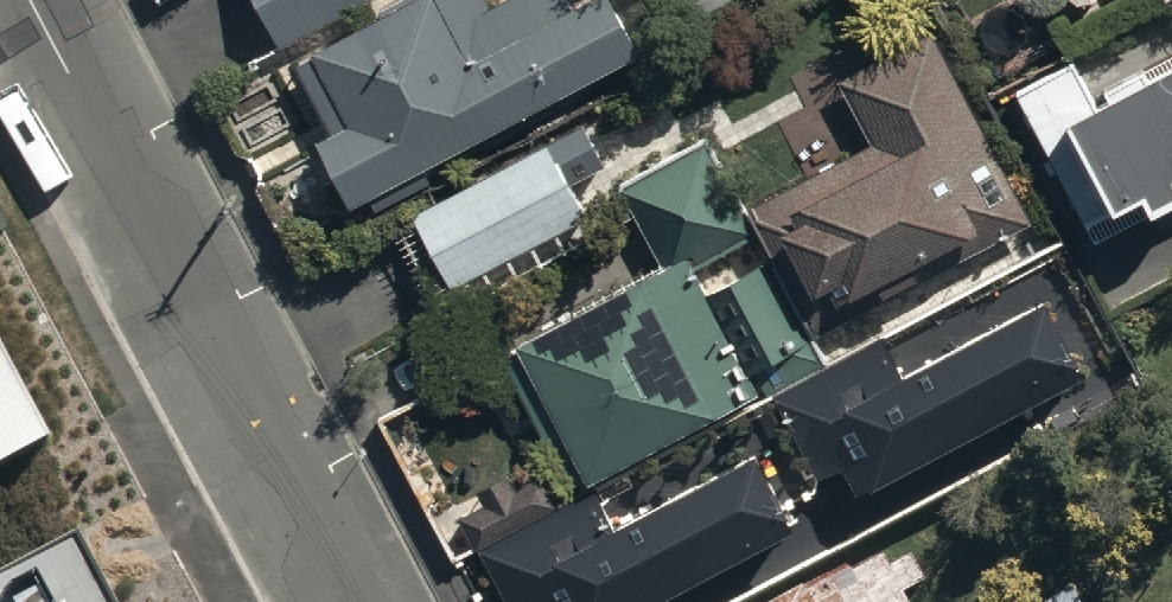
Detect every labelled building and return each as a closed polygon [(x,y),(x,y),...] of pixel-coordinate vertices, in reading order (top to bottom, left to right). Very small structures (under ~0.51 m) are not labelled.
[(370,0),(258,0),(280,45),(370,0)] [(296,66),(329,130),(314,138),(349,206),(373,193),(380,207),(436,178),(428,163),(640,55),(611,0),(577,0),(570,4),(568,0),(498,0),(488,5),(485,0),(405,0),(315,46),(320,55),(296,66)] [(930,27),(837,76),(870,141),(744,206),(810,332),(1029,219),(930,27)] [(1003,86),(1087,241),(1171,195),(1171,42),(1089,87),(1069,50),(1003,86)] [(584,123),(413,212),(450,283),(586,213),(570,181),(604,163),(584,123)] [(704,138),(619,185),(660,261),(495,352),(569,488),(758,383),(765,396),(826,362),(810,334),(804,338),(760,258),(708,286),(695,263),(754,230),(704,138)] [(884,334),(775,393),(820,475),(846,461),(860,485),(1083,365),(1043,291),(902,367),(884,334)] [(64,456),(0,338),(0,490),(64,456)] [(811,521),(761,417),(605,498),(600,487),(467,560),(490,601),(664,601),(811,521)] [(88,469),(0,518),(0,601),(162,601),(88,469)] [(481,547),(560,504),(542,470),(513,485),(506,472),(479,490),(486,501),(463,513),(481,547)] [(781,601),(910,601),(915,600),(908,588),(927,579),(912,551),(890,562),(884,549),(781,601)] [(1035,601),(1079,601),(1068,583),(1035,601)]
